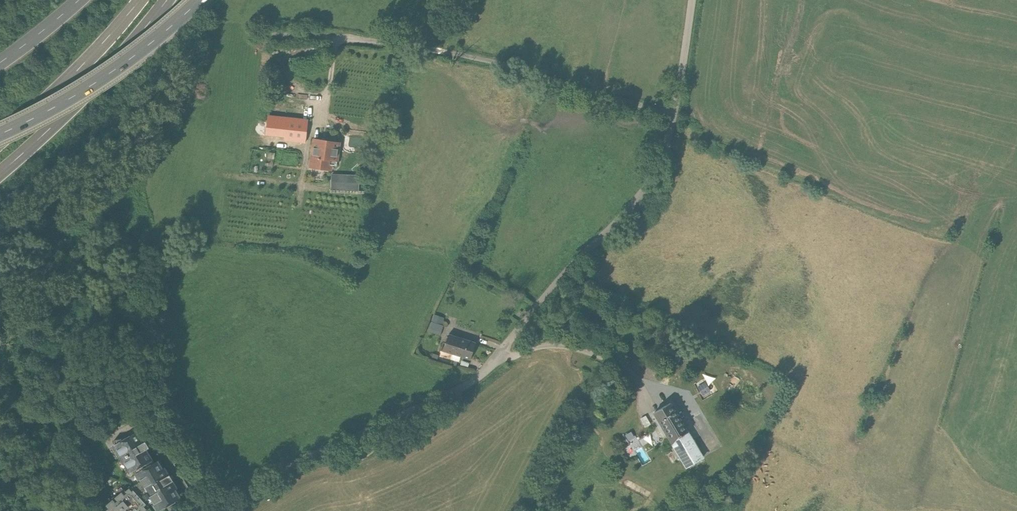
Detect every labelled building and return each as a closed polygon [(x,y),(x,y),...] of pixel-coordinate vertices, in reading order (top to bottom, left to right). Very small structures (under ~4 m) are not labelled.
[(307,121),(268,117),(266,134),(285,136),(285,140),(305,142),(307,121)] [(369,133),(347,131),(347,137),(346,140),(342,139),(341,148),(348,148),(348,144),(367,147),(369,133)] [(314,140),(310,168),(328,170),(329,165),(336,166),(339,143),(314,140)] [(359,176),(331,175),(330,189),(358,190),(359,176)] [(444,317),(434,314),(432,322),(441,325),(444,317)] [(441,325),(432,322),(429,332),(440,336),(443,326),(441,325)] [(448,334),(442,350),(444,351),(454,354),(452,360),(458,362),(460,356),(471,359),(476,344),(460,339),(450,335),(448,334)] [(640,367),(637,372),(641,375),(644,371),(645,366),(647,361),(643,358),(639,363),(641,364),(640,367)] [(710,392),(705,382),(698,386),(703,395),(710,392)] [(670,403),(654,412),(654,414),(672,445),(687,433),(670,403)] [(646,416),(640,420),(645,428),(651,425),(646,416)] [(130,471),(137,474),(155,463),(153,461),(151,459),(146,449),(147,448),(149,447),(146,441),(142,443),(136,432),(127,437),(115,439),(115,444),(130,471)] [(703,458),(687,433),(672,445),(686,468),(703,458)] [(147,505),(153,502),(157,509),(165,504),(167,506),(172,501),(171,501),(178,497),(174,490),(176,489),(172,481),(173,481),(170,475),(168,475),(164,468),(162,469),(157,461),(155,463),(137,474),(141,481),(131,487),(147,505)] [(149,507),(147,505),(131,487),(131,486),(125,491),(124,490),(105,507),(108,510),(144,510),(149,507)]
